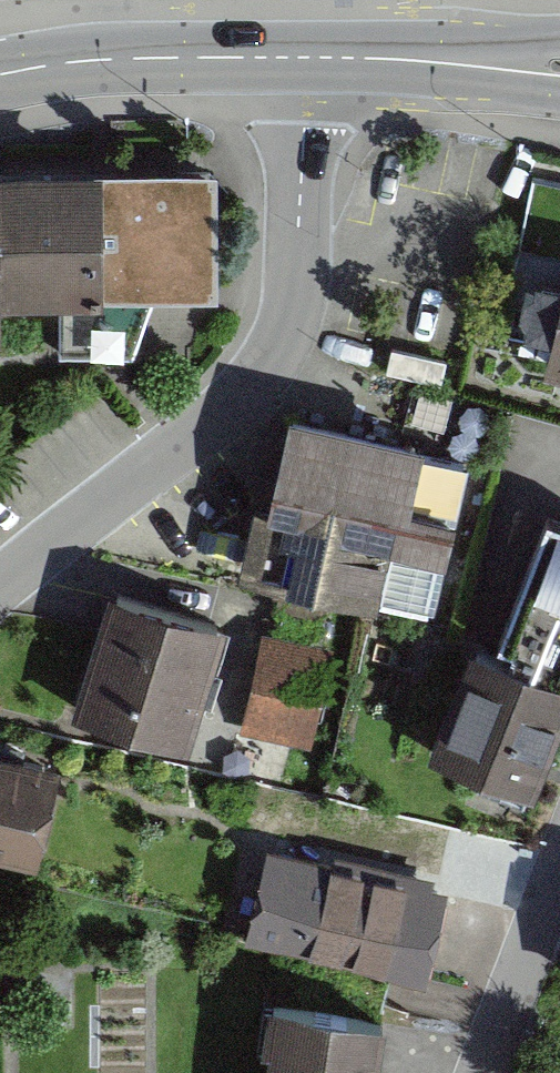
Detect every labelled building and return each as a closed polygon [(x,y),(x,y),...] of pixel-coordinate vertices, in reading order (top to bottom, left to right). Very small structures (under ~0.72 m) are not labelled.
[(0,177),(0,295),(202,293),(201,174),(0,177)] [(546,244),(514,375),(559,386),(559,248),(546,244)] [(462,464),(296,427),(264,571),(430,607),(462,464)] [(546,517),(435,762),(504,793),(559,667),(559,523),(546,517)] [(222,622),(94,585),(56,716),(184,753),(222,622)] [(322,653),(264,642),(243,745),(301,757),(322,653)] [(0,749),(0,858),(39,869),(69,769),(0,749)] [(426,890),(260,856),(242,942),(408,977),(426,890)] [(275,1013),(267,1072),(365,1072),(371,1026),(275,1013)]
